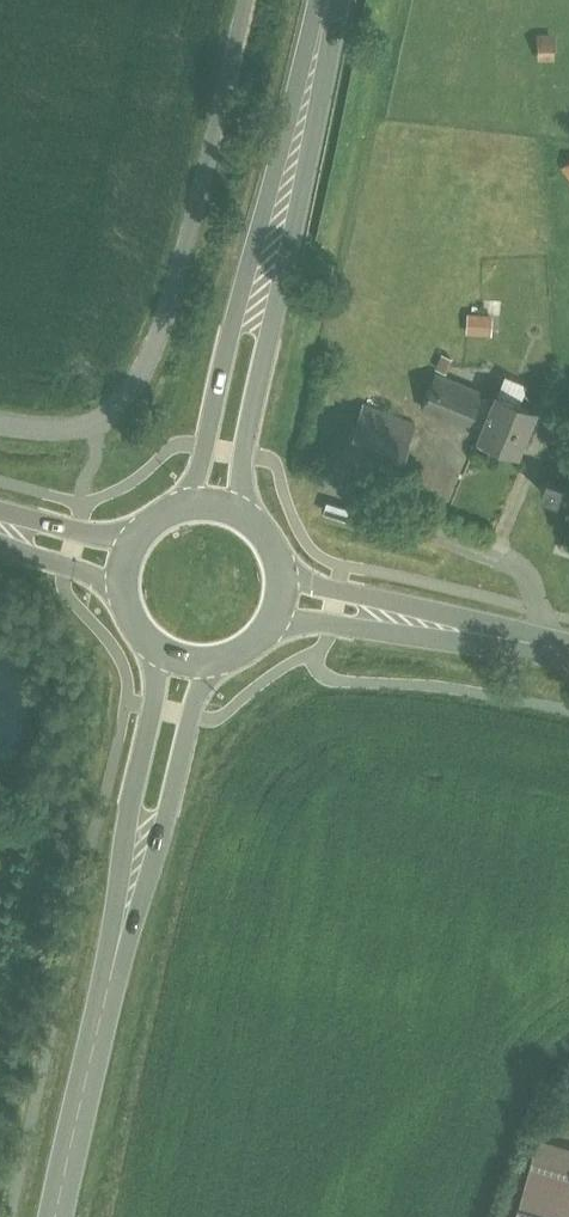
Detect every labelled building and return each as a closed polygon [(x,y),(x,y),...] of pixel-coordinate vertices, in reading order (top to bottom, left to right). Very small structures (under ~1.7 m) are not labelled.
[(483,393),(436,374),(423,407),(469,426),(483,393)] [(536,408),(499,393),(481,437),(518,452),(536,408)] [(414,424),(364,404),(343,457),(394,476),(414,424)] [(562,482),(547,477),(542,492),(557,497),(562,482)] [(537,1140),(514,1216),(568,1216),(568,1150),(537,1140)]
